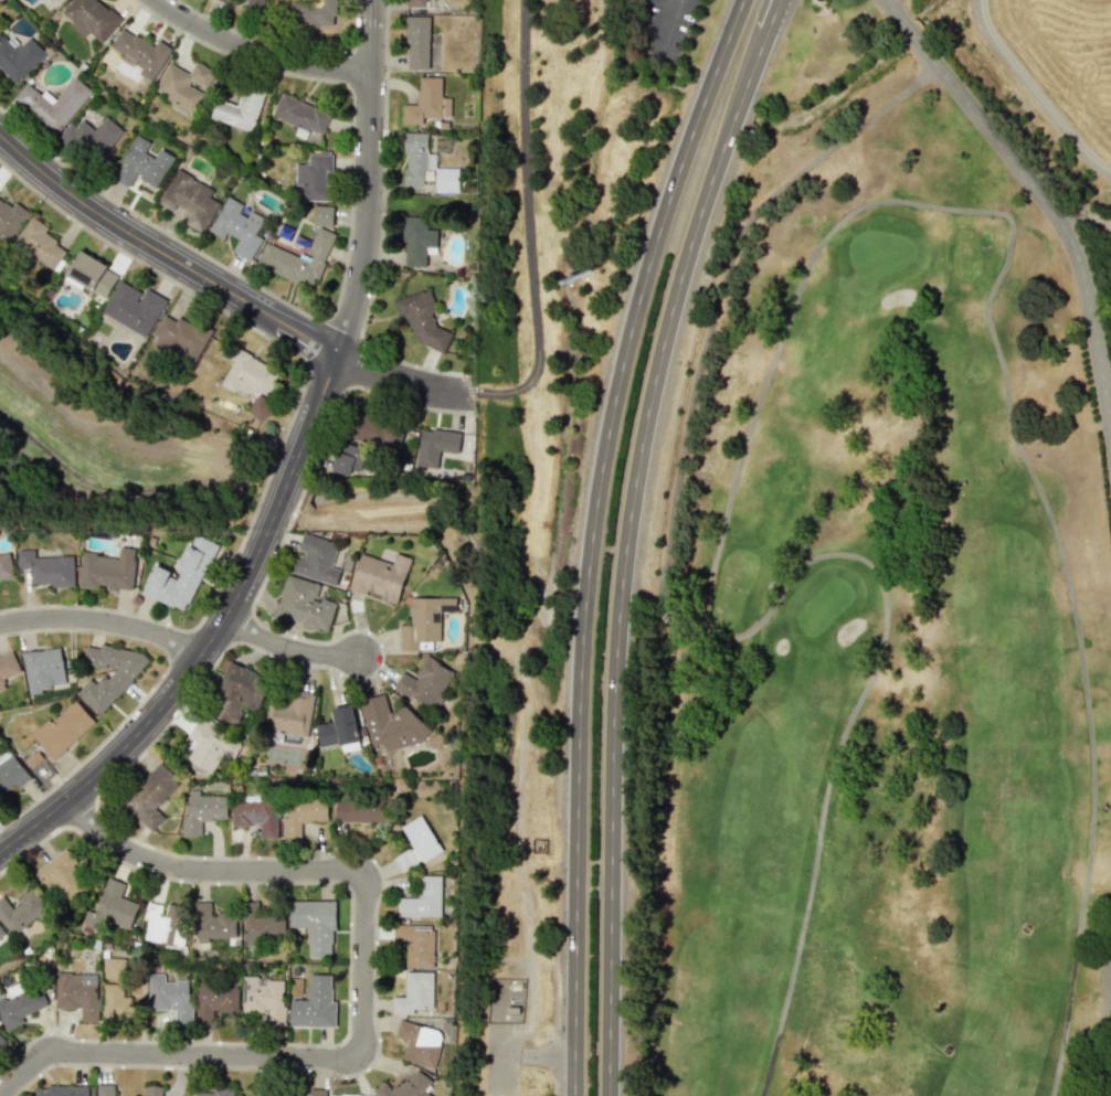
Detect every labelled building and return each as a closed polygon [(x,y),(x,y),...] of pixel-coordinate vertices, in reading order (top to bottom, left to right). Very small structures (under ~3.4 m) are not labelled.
[(88,32),(101,43),(122,18),(100,0),(71,0),(61,12),(71,20),(68,24),(83,37),(88,32)] [(243,2),(261,9),(265,0),(243,0),(243,2)] [(291,26),(336,26),(336,0),(291,0),(291,26)] [(407,71),(439,70),(438,45),(429,45),(429,16),(405,16),(407,71)] [(138,73),(151,82),(172,48),(157,40),(153,46),(122,27),(109,46),(123,55),(121,58),(140,70),(138,73)] [(16,84),(47,55),(29,37),(16,49),(0,33),(0,67),(16,84)] [(168,63),(155,89),(167,95),(164,102),(192,115),(204,90),(205,91),(215,71),(194,62),(189,73),(168,63)] [(92,91),(74,77),(56,99),(44,91),(42,94),(26,82),(13,98),(58,134),(92,91)] [(402,104),(402,124),(422,125),(422,117),(450,118),(450,98),(441,97),(442,77),(418,77),(418,105),(402,104)] [(263,92),(241,87),(237,105),(214,99),(209,119),(253,131),(263,92)] [(271,116),(321,136),(330,113),(280,94),(271,116)] [(94,130),(82,120),(76,127),(70,122),(60,134),(96,163),(123,130),(106,116),(94,130)] [(427,133),(404,132),(404,185),(424,185),(424,169),(435,170),(435,153),(427,153),(427,133)] [(173,155),(158,148),(154,157),(145,153),(150,141),(135,134),(113,179),(130,188),(135,178),(157,189),(173,155)] [(296,164),(295,200),(330,201),(331,154),(308,154),(308,164),(296,164)] [(458,192),(459,169),(435,168),(435,191),(458,192)] [(219,203),(209,198),(213,189),(175,169),(158,204),(173,211),(176,205),(190,212),(184,224),(204,234),(219,203)] [(210,233),(223,239),(226,233),(238,238),(232,253),(251,261),(261,237),(257,235),(265,218),(245,209),(246,205),(225,196),(210,233)] [(8,240),(29,212),(15,202),(11,207),(0,199),(0,235),(8,240)] [(333,206),(313,205),(312,226),(332,226),(333,206)] [(48,227),(32,216),(14,242),(53,270),(67,250),(44,234),(48,227)] [(437,229),(426,229),(426,217),(404,217),(403,266),(425,266),(426,246),(436,246),(437,229)] [(334,233),(317,227),(307,254),(301,252),(299,256),(264,243),(256,267),(315,288),(334,233)] [(119,274),(79,251),(65,276),(105,298),(119,274)] [(142,292),(120,280),(103,312),(147,336),(166,299),(145,288),(142,292)] [(413,340),(443,353),(452,333),(435,326),(432,314),(435,307),(429,289),(393,300),(399,320),(406,317),(413,340)] [(152,347),(195,365),(209,333),(163,313),(154,335),(157,336),(152,347)] [(220,385),(235,393),(239,386),(255,395),(246,412),(263,422),(272,405),(264,400),(280,372),(232,345),(225,357),(233,361),(220,385)] [(398,446),(404,429),(359,411),(349,436),(388,451),(391,443),(398,446)] [(421,428),(416,465),(437,468),(439,451),(458,453),(460,433),(421,428)] [(351,470),(362,475),(370,452),(341,442),(330,470),(348,476),(351,470)] [(153,565),(141,594),(186,613),(216,542),(193,533),(176,575),(153,565)] [(331,567),(337,548),(309,539),(303,559),(295,556),(290,571),(336,586),(341,570),(331,567)] [(79,585),(132,591),(137,549),(120,547),(119,557),(83,552),(79,585)] [(74,556),(35,556),(35,550),(18,549),(18,568),(31,568),(31,585),(74,586),(74,556)] [(10,553),(0,554),(0,579),(13,578),(10,553)] [(398,603),(411,558),(396,553),(393,563),(360,554),(350,588),(398,603)] [(327,632),(336,603),(316,597),(320,584),(286,575),(273,619),(290,624),(291,622),(327,632)] [(400,650),(418,650),(419,641),(440,642),(441,611),(456,612),(456,597),(410,597),(410,625),(400,624),(400,650)] [(76,694),(102,715),(148,659),(137,650),(100,645),(98,647),(85,646),(82,664),(105,667),(106,666),(117,667),(109,677),(102,677),(96,684),(89,678),(76,694)] [(23,652),(28,692),(66,687),(60,647),(23,652)] [(6,688),(3,680),(21,673),(13,652),(0,658),(0,691),(6,688)] [(392,689),(435,710),(454,670),(425,656),(415,677),(401,671),(392,689)] [(256,711),(269,678),(229,662),(208,713),(237,725),(245,707),(256,711)] [(314,693),(293,690),(291,702),(268,699),(264,730),(308,736),(314,693)] [(423,741),(415,705),(389,711),(385,694),(360,700),(372,753),(423,741)] [(32,735),(51,759),(95,724),(76,700),(32,735)] [(352,704),(331,708),(334,722),(316,725),(319,747),(340,743),(342,752),(360,749),(352,704)] [(211,773),(223,753),(233,759),(241,744),(198,720),(188,737),(196,741),(186,759),(211,773)] [(8,749),(0,755),(0,795),(15,783),(18,788),(31,778),(8,749)] [(121,801),(150,832),(165,818),(155,807),(180,784),(160,763),(121,801)] [(201,820),(227,820),(227,796),(199,795),(199,790),(187,790),(187,815),(182,815),(182,835),(201,836),(201,820)] [(334,820),(384,823),(385,801),(335,799),(334,820)] [(231,801),(232,826),(259,825),(260,838),(281,837),(280,800),(231,801)] [(327,821),(327,800),(287,800),(288,817),(282,818),(282,838),(301,838),(300,822),(327,821)] [(393,857),(401,872),(441,851),(422,815),(401,825),(412,847),(393,857)] [(63,901),(88,886),(67,850),(35,868),(45,886),(51,882),(63,901)] [(441,875),(419,875),(418,898),(396,897),(396,916),(440,917),(441,875)] [(130,928),(138,904),(120,897),(125,884),(108,878),(95,913),(87,910),(81,927),(100,934),(106,919),(130,928)] [(11,936),(49,909),(34,889),(10,906),(3,896),(0,898),(0,920),(11,936)] [(308,956),(334,957),(334,901),(289,901),(289,927),(308,927),(308,956)] [(211,902),(195,902),(195,943),(208,943),(208,938),(236,938),(236,915),(211,915),(211,902)] [(244,940),(284,940),(284,916),(258,916),(258,902),(243,902),(244,940)] [(143,940),(180,946),(186,908),(148,903),(143,940)] [(406,967),(433,967),(433,924),(392,925),(393,941),(405,941),(406,967)] [(405,997),(392,997),(392,1014),(413,1014),(413,1009),(432,1009),(433,972),(405,972),(405,997)] [(54,1007),(81,1008),(81,1018),(96,1018),(98,974),(56,973),(54,1007)] [(174,1022),(190,1023),(191,981),(164,980),(165,974),(149,974),(148,1009),(175,1009),(174,1022)] [(290,1026),(335,1027),(336,1001),(330,1001),(331,974),(309,974),(308,1000),(290,1000),(290,1026)] [(284,1025),(284,981),(257,981),(258,976),(242,976),(242,1011),(268,1011),(268,1025),(284,1025)] [(24,1022),(22,1016),(48,1005),(39,985),(26,991),(22,981),(4,989),(6,994),(0,997),(0,1017),(6,1030),(24,1022)] [(103,1019),(131,1018),(130,984),(102,985),(103,1019)] [(238,987),(196,986),(196,1022),(212,1023),(212,1011),(238,1012),(238,987)] [(395,1037),(407,1040),(402,1060),(435,1067),(443,1031),(399,1021),(395,1037)] [(424,1088),(430,1085),(420,1070),(391,1090),(385,1082),(373,1090),(377,1095),(429,1095),(424,1088)] [(114,1085),(98,1084),(97,1095),(114,1095),(114,1085)] [(88,1087),(36,1085),(35,1095),(88,1095),(88,1087)] [(162,1086),(145,1086),(145,1095),(161,1095),(162,1086)]
